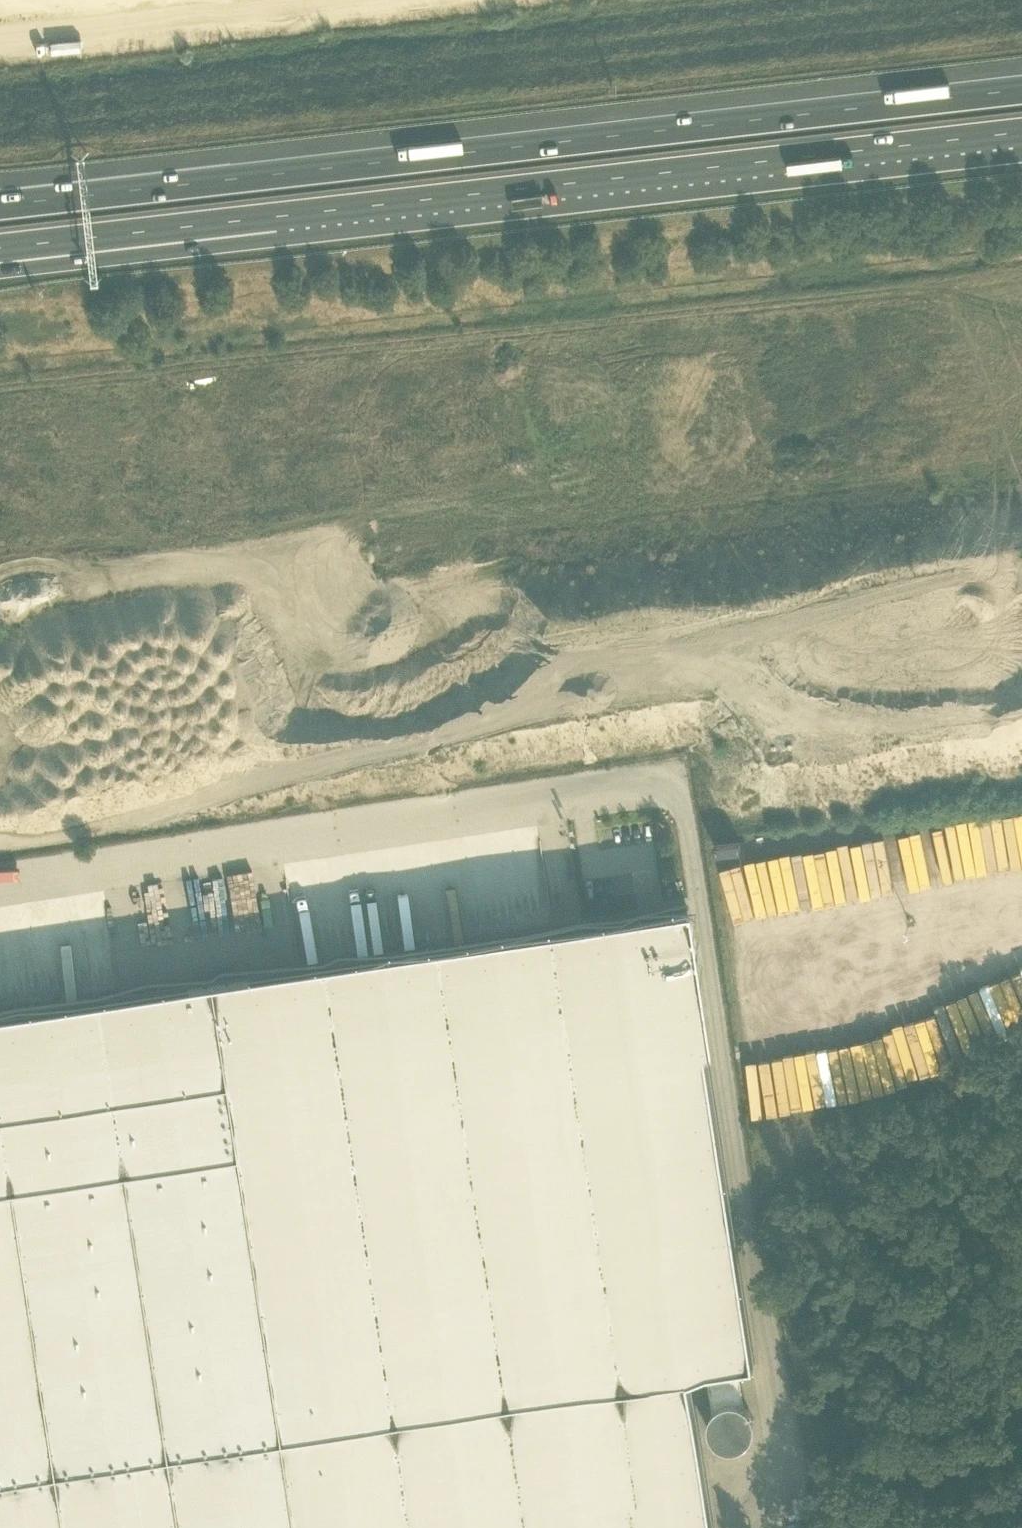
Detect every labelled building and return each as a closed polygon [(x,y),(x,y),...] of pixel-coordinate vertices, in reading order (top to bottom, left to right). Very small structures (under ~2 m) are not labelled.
[(247,931),(266,929),(260,880),(241,883),(247,931)] [(0,1009),(0,1527),(715,1527),(691,1370),(755,1361),(686,905),(0,1009)] [(740,1371),(708,1376),(715,1417),(746,1412),(740,1371)]
